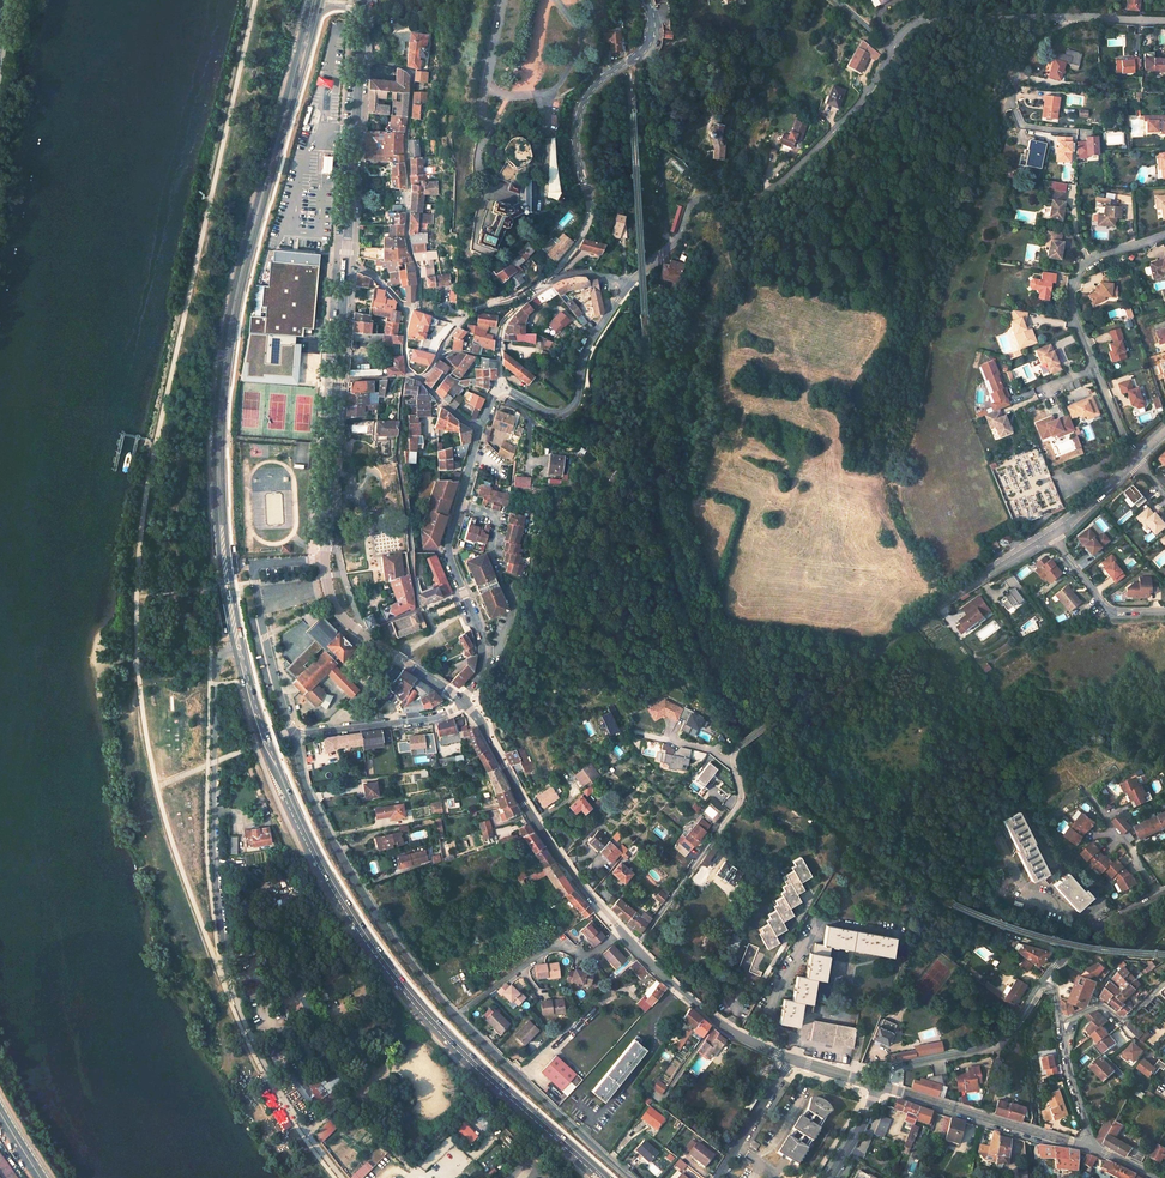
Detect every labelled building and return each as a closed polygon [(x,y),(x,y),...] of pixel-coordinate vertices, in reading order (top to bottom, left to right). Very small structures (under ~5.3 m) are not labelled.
[(1129,2),(1127,2),(1126,9),(1138,10),(1139,0),(1129,0),(1129,2)] [(662,29),(662,38),(672,38),(672,34),(674,34),(675,30),(662,29)] [(426,49),(428,35),(410,32),(406,66),(416,68),(417,68),(418,56),(426,58),(427,49),(426,49)] [(610,41),(611,52),(620,51),(620,41),(619,32),(618,32),(613,33),(610,33),(603,33),(603,42),(610,41)] [(858,48),(849,66),(861,72),(870,55),(869,55),(873,48),(863,41),(859,49),(858,48)] [(1054,59),(1049,77),(1060,81),(1065,62),(1069,64),(1074,68),(1078,69),(1081,60),(1078,60),(1080,53),(1066,49),(1065,54),(1056,52),(1054,59)] [(1144,53),(1144,58),(1145,70),(1164,72),(1164,59),(1153,58),(1153,52),(1144,53)] [(1127,60),(1121,61),(1121,73),(1133,72),(1133,70),(1139,70),(1138,58),(1132,58),(1133,60),(1127,60)] [(408,94),(409,77),(404,72),(399,69),(396,68),(395,82),(370,80),(369,90),(408,94)] [(415,72),(414,81),(419,82),(423,82),(424,73),(415,72)] [(323,77),(320,108),(329,109),(332,77),(323,77)] [(833,86),(826,103),(838,108),(845,91),(833,86)] [(406,117),(408,94),(369,90),(368,114),(390,116),(406,117)] [(424,106),(424,93),(413,93),(412,105),(420,105),(424,106)] [(1059,98),(1045,96),(1043,107),(1047,107),(1045,117),(1056,119),(1059,98)] [(420,120),(420,105),(412,105),(412,118),(420,120)] [(732,113),(729,122),(736,124),(739,116),(732,113)] [(1148,115),(1148,122),(1146,122),(1146,133),(1157,132),(1157,130),(1160,130),(1161,134),(1164,134),(1164,115),(1148,115)] [(404,132),(406,117),(390,116),(389,129),(385,129),(385,132),(389,133),(390,131),(404,132)] [(792,134),(790,139),(787,138),(782,136),(779,145),(792,150),(794,143),(795,140),(800,142),(806,126),(796,122),(792,134)] [(714,149),(713,158),(723,160),(724,145),(723,145),(723,144),(725,144),(726,142),(725,138),(722,137),(722,136),(720,136),(723,125),(714,123),(713,130),(712,130),(711,131),(710,131),(710,132),(710,133),(710,134),(710,135),(710,136),(711,137),(712,137),(714,149)] [(365,160),(374,160),(382,161),(387,161),(390,163),(403,162),(402,154),(402,144),(403,133),(389,133),(385,132),(367,131),(366,143),(365,160)] [(557,169),(554,137),(550,138),(548,170),(557,169)] [(1071,138),(1057,137),(1057,142),(1058,142),(1058,148),(1058,158),(1071,159),(1071,138)] [(1086,142),(1077,143),(1077,158),(1087,157),(1087,155),(1098,154),(1097,137),(1088,137),(1088,142),(1086,142)] [(420,158),(418,139),(407,140),(407,152),(409,152),(410,158),(420,158)] [(1044,144),(1029,141),(1027,150),(1028,150),(1032,151),(1029,165),(1039,167),(1044,144)] [(528,158),(527,145),(518,145),(519,159),(528,158)] [(1058,148),(1057,148),(1056,161),(1071,162),(1071,159),(1058,158),(1058,148)] [(423,174),(422,157),(420,158),(410,158),(410,176),(423,174)] [(331,171),(332,160),(323,159),(322,170),(331,171)] [(389,172),(389,177),(391,177),(405,177),(403,162),(390,163),(389,166),(391,167),(391,171),(389,172)] [(559,192),(557,169),(548,170),(547,191),(547,193),(559,192)] [(534,212),(534,179),(527,179),(527,171),(523,182),(510,183),(509,189),(518,193),(518,203),(512,207),(494,201),(491,212),(496,214),(492,227),(489,226),(486,228),(485,230),(480,229),(474,251),(491,257),(494,250),(496,251),(499,241),(500,241),(505,228),(506,228),(507,228),(508,228),(508,227),(511,220),(511,219),(510,218),(522,212),(523,213),(524,214),(525,214),(526,214),(527,212),(534,212)] [(426,182),(426,174),(423,174),(410,176),(409,176),(411,186),(411,192),(424,192),(424,183),(426,182)] [(400,190),(401,191),(402,191),(402,190),(405,190),(405,182),(405,180),(405,177),(391,177),(389,177),(389,178),(391,178),(391,183),(390,185),(390,188),(400,190)] [(435,194),(435,182),(426,182),(424,183),(424,192),(424,194),(435,194)] [(1052,205),(1050,217),(1062,220),(1065,202),(1064,202),(1065,192),(1049,189),(1048,199),(1053,200),(1052,205)] [(422,212),(424,194),(424,192),(411,192),(410,213),(419,214),(419,212),(422,212)] [(560,192),(559,192),(556,201),(558,202),(561,202),(563,201),(564,199),(564,198),(564,197),(564,194),(563,193),(562,193),(560,192)] [(1162,220),(1164,220),(1164,196),(1156,197),(1156,205),(1161,205),(1162,209),(1162,220)] [(678,205),(670,231),(676,233),(685,208),(678,205)] [(1103,226),(1114,227),(1115,218),(1120,219),(1121,207),(1105,206),(1104,215),(1098,214),(1098,215),(1098,222),(1098,223),(1103,223),(1103,226)] [(404,220),(403,213),(385,213),(385,216),(388,216),(389,217),(393,217),(393,225),(404,225),(404,220)] [(433,224),(434,215),(419,214),(410,213),(409,235),(417,234),(427,234),(427,224),(433,224)] [(624,220),(625,216),(623,215),(617,214),(612,231),(612,236),(627,239),(626,220),(624,220)] [(404,238),(404,225),(393,225),(389,224),(389,225),(389,233),(383,233),(383,248),(406,249),(406,248),(404,238)] [(1050,246),(1048,258),(1060,259),(1063,242),(1060,241),(1062,233),(1048,230),(1046,239),(1051,240),(1050,246)] [(409,235),(411,244),(425,243),(427,243),(427,234),(417,234),(409,235)] [(572,242),(562,234),(558,239),(555,237),(553,239),(551,238),(542,249),(547,253),(546,254),(555,262),(572,242)] [(600,255),(606,245),(583,239),(578,249),(600,255)] [(534,250),(527,241),(522,247),(528,256),(534,250)] [(426,252),(425,243),(411,244),(413,254),(426,252)] [(528,256),(522,247),(517,253),(518,255),(509,263),(514,269),(518,265),(523,261),(528,256)] [(413,266),(406,249),(383,248),(383,262),(397,263),(397,264),(400,264),(405,264),(405,270),(406,273),(414,272),(413,266)] [(438,259),(436,251),(426,252),(413,254),(416,261),(438,259)] [(323,264),(324,255),(288,253),(288,256),(283,256),(283,261),(273,261),(271,284),(271,292),(269,317),(250,316),(249,332),(304,336),(304,329),(316,329),(320,279),(323,279),(324,264),(323,264)] [(663,265),(660,278),(678,283),(684,264),(675,261),(676,256),(673,255),(670,260),(668,266),(663,265)] [(1164,272),(1164,257),(1164,262),(1163,262),(1162,262),(1161,262),(1160,262),(1160,263),(1159,263),(1158,263),(1158,261),(1151,263),(1150,265),(1153,275),(1161,272),(1162,271),(1164,272)] [(509,263),(506,260),(492,270),(501,283),(507,278),(507,277),(515,271),(514,269),(509,263)] [(397,264),(397,263),(383,262),(382,262),(380,261),(379,266),(381,269),(388,267),(390,279),(399,277),(398,271),(397,266),(397,264)] [(522,269),(518,265),(514,269),(515,271),(507,277),(514,288),(523,281),(517,273),(522,269)] [(430,276),(429,266),(421,267),(420,277),(430,276)] [(416,285),(414,272),(406,273),(405,270),(398,271),(399,277),(401,283),(402,283),(402,287),(416,285)] [(1048,289),(1049,283),(1054,284),(1055,274),(1041,272),(1040,281),(1031,279),(1029,289),(1036,290),(1035,291),(1037,294),(1038,294),(1038,299),(1048,301),(1049,290),(1048,289)] [(385,291),(371,278),(357,273),(356,287),(360,287),(373,289),(385,291)] [(450,279),(449,274),(426,277),(427,288),(450,285),(450,279)] [(401,283),(399,277),(390,279),(390,281),(385,283),(388,286),(401,283)] [(575,288),(572,277),(568,278),(561,281),(551,285),(558,293),(559,295),(565,292),(568,290),(575,288)] [(589,284),(588,281),(585,277),(575,277),(572,277),(575,288),(589,284)] [(1094,288),(1094,293),(1090,294),(1092,301),(1098,299),(1103,300),(1104,296),(1109,297),(1110,292),(1115,292),(1116,287),(1111,286),(1112,278),(1102,277),(1101,283),(1099,282),(1098,289),(1094,288)] [(588,281),(592,300),(595,317),(603,312),(600,298),(596,280),(588,281)] [(414,303),(416,285),(402,287),(403,289),(405,289),(407,302),(414,303)] [(542,302),(558,293),(551,285),(536,295),(542,302)] [(395,311),(395,305),(396,303),(385,289),(385,291),(373,289),(371,307),(391,311),(395,311)] [(573,302),(565,292),(559,295),(568,306),(573,302)] [(533,309),(542,302),(536,295),(527,302),(533,309)] [(527,315),(533,310),(533,309),(527,302),(521,308),(521,309),(519,311),(524,318),(527,315)] [(582,313),(573,302),(568,306),(576,317),(582,313)] [(390,322),(391,311),(371,307),(369,314),(387,317),(386,321),(390,322)] [(1026,328),(1024,324),(1026,323),(1027,312),(1026,312),(1013,310),(1013,313),(1016,314),(1015,320),(1011,321),(1020,343),(1024,341),(1026,346),(1037,341),(1032,329),(1031,330),(1027,331),(1026,328)] [(399,323),(400,312),(395,311),(391,311),(390,322),(399,323)] [(424,340),(430,317),(412,311),(410,318),(408,326),(406,335),(415,337),(415,338),(424,340)] [(524,325),(527,315),(524,318),(519,311),(513,317),(516,321),(515,325),(524,325)] [(568,319),(559,311),(547,324),(555,332),(568,319)] [(371,323),(372,319),(369,319),(369,315),(354,313),(353,321),(371,323)] [(495,326),(497,316),(479,313),(477,323),(495,326)] [(588,322),(582,313),(576,317),(583,326),(588,322)] [(524,334),(524,325),(515,325),(516,321),(513,317),(507,325),(513,325),(513,334),(524,334)] [(371,330),(371,323),(353,321),(352,333),(370,334),(371,330)] [(397,335),(399,323),(390,322),(386,321),(384,335),(393,335),(397,335)] [(491,339),(492,335),(486,334),(487,329),(468,325),(468,332),(468,333),(475,334),(491,339)] [(513,334),(513,325),(507,325),(504,334),(502,340),(513,341),(513,334)] [(460,340),(467,331),(459,328),(452,337),(453,337),(460,340)] [(1110,345),(1111,351),(1115,362),(1125,358),(1121,345),(1120,342),(1123,341),(1119,329),(1109,332),(1113,344),(1110,345)] [(1156,331),(1159,342),(1164,340),(1164,329),(1156,331)] [(304,336),(249,332),(242,377),(305,380),(311,337),(304,336)] [(382,343),(382,335),(376,334),(370,334),(352,333),(352,340),(382,343)] [(472,343),(475,334),(468,333),(463,340),(466,341),(472,343)] [(494,351),(494,340),(491,339),(475,334),(472,343),(473,343),(471,352),(477,354),(479,346),(482,347),(494,351)] [(534,343),(534,334),(524,334),(513,334),(513,341),(524,341),(534,343)] [(402,344),(403,335),(397,335),(393,335),(392,343),(397,343),(402,344)] [(460,351),(462,341),(460,340),(453,337),(452,351),(460,351)] [(549,348),(552,342),(546,339),(543,345),(549,348)] [(471,352),(473,343),(472,343),(466,341),(464,351),(471,352)] [(1049,343),(1035,349),(1038,356),(1042,354),(1047,366),(1048,365),(1051,370),(1059,367),(1055,357),(1058,356),(1055,348),(1052,350),(1049,343)] [(528,385),(534,377),(502,351),(501,364),(528,385)] [(456,367),(466,354),(460,353),(459,355),(458,356),(456,355),(455,356),(451,362),(450,363),(456,367)] [(459,379),(476,357),(466,354),(456,367),(452,371),(451,373),(459,379)] [(404,375),(402,356),(398,356),(392,357),(393,367),(386,368),(388,377),(404,375)] [(428,366),(433,357),(428,356),(425,364),(428,366)] [(495,369),(495,360),(480,358),(480,369),(495,369)] [(452,371),(456,367),(450,363),(451,362),(447,359),(444,363),(438,359),(434,366),(435,367),(424,382),(431,388),(442,372),(445,373),(448,368),(452,371)] [(991,361),(980,365),(986,379),(987,379),(993,392),(990,394),(993,402),(990,403),(993,411),(999,409),(1009,405),(1006,397),(1008,396),(1006,391),(1005,391),(1004,388),(1002,389),(997,375),(998,375),(993,362),(991,361)] [(382,377),(381,369),(369,370),(369,364),(361,365),(361,370),(350,370),(349,378),(374,378),(382,377)] [(496,380),(495,369),(480,369),(477,369),(474,368),(475,379),(468,379),(469,385),(475,385),(487,389),(488,386),(487,380),(496,380)] [(469,385),(468,379),(459,380),(452,378),(449,375),(448,375),(442,383),(447,387),(450,383),(453,385),(450,389),(456,393),(457,394),(463,386),(469,385)] [(426,395),(428,393),(419,382),(405,378),(403,393),(403,394),(407,394),(416,395),(426,395)] [(384,397),(387,380),(380,381),(378,396),(384,397)] [(1126,392),(1130,404),(1132,403),(1133,406),(1141,410),(1144,403),(1143,400),(1141,401),(1139,395),(1136,388),(1132,390),(1129,381),(1118,384),(1121,393),(1125,392),(1126,392)] [(373,393),(374,382),(351,382),(350,393),(367,393),(373,393)] [(450,389),(453,385),(450,383),(447,387),(442,383),(435,392),(442,398),(450,389)] [(448,403),(456,393),(450,389),(442,398),(448,403)] [(476,416),(484,399),(467,391),(466,391),(461,398),(462,398),(474,407),(471,414),(476,416)] [(367,405),(367,393),(350,393),(347,393),(346,404),(345,407),(347,407),(367,405)] [(429,402),(435,401),(428,393),(426,395),(416,395),(416,402),(427,402),(429,402)] [(461,400),(462,398),(461,398),(460,397),(457,394),(456,393),(448,403),(455,409),(461,400)] [(1151,398),(1154,408),(1160,406),(1157,396),(1151,398)] [(471,414),(474,407),(462,398),(461,400),(470,408),(466,419),(468,420),(471,414)] [(1091,417),(1090,414),(1095,411),(1090,398),(1084,400),(1085,402),(1080,404),(1079,402),(1065,408),(1067,415),(1069,419),(1077,415),(1078,418),(1084,416),(1085,419),(1086,419),(1091,418),(1091,417)] [(427,416),(427,402),(416,402),(416,404),(416,415),(416,416),(417,416),(427,416)] [(378,409),(378,404),(367,405),(347,407),(346,418),(363,416),(364,411),(378,409)] [(458,423),(458,421),(447,412),(440,408),(434,429),(438,429),(459,432),(458,423)] [(986,414),(985,415),(987,420),(992,418),(995,426),(999,436),(1011,432),(1004,415),(1002,416),(999,409),(993,411),(986,414)] [(491,425),(508,430),(513,416),(495,411),(491,425)] [(417,423),(417,416),(416,416),(416,415),(408,415),(408,451),(404,451),(404,463),(415,464),(417,436),(419,436),(420,423),(417,423)] [(1046,419),(1035,423),(1039,434),(1046,431),(1048,436),(1057,432),(1062,430),(1064,434),(1074,430),(1069,419),(1067,415),(1054,420),(1048,423),(1046,419)] [(992,418),(987,420),(990,428),(995,426),(992,418)] [(397,427),(397,421),(388,421),(377,421),(377,424),(375,441),(387,441),(387,436),(388,436),(394,436),(396,436),(397,427)] [(469,443),(471,430),(458,423),(459,432),(460,445),(469,443)] [(503,442),(498,454),(507,458),(511,446),(503,442)] [(451,459),(465,457),(469,443),(460,445),(438,451),(438,460),(451,459)] [(561,475),(564,456),(550,455),(548,473),(561,475)] [(452,470),(451,459),(438,460),(438,470),(452,470)] [(350,469),(350,462),(341,462),(340,470),(350,469)] [(459,481),(461,474),(453,472),(451,480),(450,481),(452,481),(459,481)] [(567,486),(568,475),(563,475),(562,480),(550,479),(549,484),(567,486)] [(529,487),(530,478),(514,477),(514,486),(529,487)] [(422,548),(436,547),(447,516),(446,515),(441,514),(442,512),(443,510),(447,512),(456,489),(450,486),(452,481),(450,481),(451,480),(439,480),(438,480),(438,483),(437,483),(428,509),(429,510),(422,528),(422,548)] [(1147,498),(1134,483),(1123,492),(1126,496),(1129,494),(1138,506),(1147,498)] [(480,484),(477,496),(481,498),(482,495),(483,496),(481,503),(486,505),(487,501),(490,490),(491,488),(480,484)] [(492,500),(493,501),(493,503),(491,509),(495,510),(500,493),(490,490),(487,501),(491,502),(492,500)] [(502,503),(503,504),(502,506),(506,507),(510,496),(500,493),(495,510),(499,512),(500,507),(501,505),(502,503)] [(1148,506),(1136,516),(1142,523),(1146,520),(1157,533),(1164,526),(1164,522),(1162,519),(1160,516),(1156,511),(1154,513),(1148,506)] [(509,523),(522,527),(525,518),(511,514),(508,523),(509,523)] [(472,517),(465,538),(475,541),(475,540),(478,528),(479,527),(474,526),(476,518),(472,517)] [(507,532),(522,536),(524,528),(522,527),(509,523),(508,528),(511,529),(511,531),(507,530),(507,532)] [(475,540),(485,542),(490,525),(485,524),(483,532),(482,532),(482,529),(478,528),(475,540)] [(1088,528),(1086,529),(1094,539),(1096,537),(1088,528)] [(1094,539),(1086,529),(1077,536),(1090,553),(1108,539),(1102,532),(1096,537),(1094,539)] [(506,542),(519,546),(522,536),(507,532),(506,536),(509,537),(509,539),(505,538),(504,542),(506,542)] [(1002,538),(1004,544),(1008,542),(1011,541),(1008,535),(1002,538)] [(989,544),(992,549),(999,546),(996,541),(989,544)] [(507,552),(519,556),(521,547),(519,546),(506,542),(504,551),(507,552)] [(383,568),(384,582),(389,581),(389,580),(402,577),(402,569),(408,568),(406,552),(407,551),(408,550),(407,543),(381,546),(382,554),(383,568)] [(510,563),(520,566),(522,557),(519,556),(507,552),(506,556),(509,557),(509,559),(506,558),(505,562),(510,563)] [(505,601),(492,570),(492,569),(489,562),(487,562),(484,554),(470,560),(472,564),(469,566),(489,613),(492,611),(494,616),(508,611),(504,602),(505,601)] [(437,587),(440,593),(445,590),(445,588),(447,587),(449,586),(437,555),(427,560),(427,562),(433,577),(431,581),(436,584),(437,587)] [(1109,555),(1103,560),(1107,565),(1105,566),(1103,568),(1114,581),(1123,574),(1115,565),(1118,563),(1114,559),(1113,560),(1109,555)] [(1045,557),(1037,563),(1041,567),(1036,571),(1042,580),(1046,577),(1051,583),(1063,573),(1050,558),(1048,561),(1045,557)] [(511,573),(522,576),(525,567),(523,567),(520,566),(510,563),(509,567),(512,568),(512,570),(508,569),(508,572),(511,573)] [(414,605),(413,592),(409,573),(408,568),(402,569),(402,577),(389,580),(389,581),(396,602),(381,609),(383,613),(386,618),(386,619),(409,608),(409,609),(410,610),(411,610),(412,610),(413,609),(414,608),(414,605)] [(1139,587),(1126,587),(1126,595),(1134,595),(1134,593),(1139,593),(1139,595),(1147,595),(1147,591),(1156,591),(1156,584),(1154,582),(1149,582),(1149,576),(1139,577),(1139,581),(1139,587)] [(1005,603),(1010,609),(1023,599),(1018,592),(1023,588),(1014,577),(1007,583),(1013,591),(1010,593),(1013,597),(1005,603)] [(1072,592),(1066,585),(1064,586),(1070,594),(1072,592)] [(450,589),(449,586),(447,587),(445,588),(445,590),(440,593),(442,597),(442,596),(450,593),(452,592),(450,589)] [(1070,594),(1064,586),(1054,594),(1068,611),(1079,601),(1072,592),(1070,594)] [(421,605),(442,597),(440,593),(437,587),(432,589),(425,592),(422,593),(420,588),(415,589),(417,600),(419,606),(421,605)] [(989,612),(979,597),(964,607),(969,614),(960,620),(962,624),(958,627),(963,634),(986,618),(984,615),(989,612)] [(425,628),(419,612),(391,622),(397,639),(425,628)] [(386,618),(383,613),(373,618),(376,623),(386,618)] [(373,618),(371,615),(362,619),(366,628),(376,624),(376,623),(373,618)] [(322,616),(320,618),(334,632),(336,630),(322,616)] [(306,668),(292,683),(300,691),(316,707),(321,701),(322,699),(322,697),(322,696),(324,693),(323,692),(323,690),(321,690),(316,685),(327,674),(350,698),(359,690),(334,664),(331,662),(337,657),(339,659),(342,662),(355,650),(338,632),(336,634),(334,632),(320,618),(308,631),(316,639),(326,649),(306,668)] [(470,629),(457,637),(465,650),(464,651),(467,657),(472,654),(473,652),(470,647),(472,646),(471,644),(474,642),(472,634),(470,629)] [(316,639),(296,658),(306,668),(326,649),(316,639)] [(474,672),(476,655),(454,664),(459,672),(450,683),(458,688),(474,672)] [(292,683),(306,668),(296,658),(290,665),(285,659),(282,663),(283,666),(285,669),(283,671),(292,679),(290,681),(292,683)] [(984,673),(991,668),(987,663),(980,667),(984,673)] [(409,689),(417,679),(403,670),(394,681),(390,684),(389,686),(393,690),(391,692),(398,697),(394,701),(398,705),(406,696),(409,689)] [(399,706),(402,712),(418,711),(419,711),(423,709),(420,701),(423,699),(418,692),(417,690),(422,682),(418,680),(417,679),(409,689),(406,696),(398,705),(399,706)] [(429,687),(422,682),(417,690),(418,692),(423,699),(420,701),(423,709),(429,708),(432,707),(425,696),(434,691),(429,687)] [(432,707),(442,701),(434,691),(425,696),(432,707)] [(326,708),(333,695),(327,692),(320,705),(326,708)] [(674,720),(680,709),(663,700),(645,710),(652,722),(664,715),(674,720)] [(379,713),(380,706),(372,701),(366,711),(379,713)] [(684,707),(679,716),(685,720),(680,729),(688,733),(691,726),(697,729),(699,725),(705,727),(707,722),(702,719),(703,716),(684,707)] [(621,728),(616,714),(598,721),(603,735),(621,728)] [(456,725),(454,716),(438,723),(436,726),(438,736),(455,732),(458,731),(461,731),(467,729),(468,729),(466,722),(456,725)] [(478,735),(475,726),(468,729),(467,729),(461,731),(463,737),(469,736),(469,738),(478,735)] [(391,740),(390,729),(381,729),(360,732),(362,744),(383,741),(387,741),(391,740)] [(463,737),(461,731),(458,731),(459,732),(439,737),(441,744),(460,740),(469,738),(469,736),(463,737)] [(362,744),(360,732),(324,737),(325,752),(327,759),(336,755),(334,749),(339,747),(344,746),(350,746),(362,744)] [(435,746),(433,732),(409,735),(410,748),(435,746)] [(479,739),(478,735),(469,738),(471,744),(477,755),(486,750),(479,739)] [(686,772),(692,750),(682,747),(677,752),(674,751),(673,756),(665,753),(666,750),(661,749),(660,751),(664,753),(662,759),(670,762),(669,767),(686,772)] [(528,764),(523,750),(521,751),(520,749),(515,750),(504,754),(515,775),(524,771),(523,769),(522,767),(528,764)] [(496,767),(486,750),(477,755),(481,762),(486,772),(496,767)] [(463,762),(462,754),(438,758),(440,766),(463,762)] [(717,771),(709,763),(695,779),(708,791),(718,781),(712,775),(717,771)] [(599,776),(591,764),(574,775),(578,780),(574,783),(578,788),(590,780),(590,781),(599,776)] [(508,788),(496,767),(486,772),(491,782),(497,802),(511,797),(507,789),(508,788)] [(1136,778),(1121,784),(1123,789),(1124,789),(1126,794),(1128,792),(1130,797),(1132,802),(1136,800),(1138,806),(1147,802),(1145,796),(1147,795),(1143,786),(1141,787),(1136,778)] [(377,785),(376,780),(362,783),(364,798),(379,796),(378,792),(382,791),(381,784),(377,785)] [(603,796),(593,782),(582,791),(584,793),(586,795),(591,791),(597,800),(603,796)] [(557,795),(551,787),(536,797),(543,807),(552,801),(551,799),(557,795)] [(581,796),(579,793),(569,801),(566,804),(574,814),(580,809),(584,814),(591,808),(581,796)] [(1110,794),(1106,796),(1111,804),(1115,802),(1110,794)] [(515,804),(511,797),(497,802),(499,807),(502,807),(515,804)] [(434,806),(441,805),(440,802),(430,804),(432,814),(435,813),(434,806)] [(402,803),(373,808),(375,818),(390,815),(391,819),(404,816),(402,803)] [(516,806),(515,804),(502,807),(506,818),(520,812),(516,806)] [(441,805),(434,806),(435,813),(442,812),(441,805)] [(1130,816),(1126,811),(1113,822),(1124,834),(1128,830),(1130,828),(1125,822),(1128,819),(1130,816)] [(1159,815),(1160,816),(1136,827),(1142,839),(1164,828),(1164,812),(1159,815)] [(1034,843),(1020,813),(1013,816),(1013,817),(1011,818),(1010,817),(1004,820),(1018,851),(1017,851),(1032,882),(1039,878),(1038,876),(1041,875),(1042,877),(1048,874),(1033,844),(1034,843)] [(1072,828),(1065,836),(1078,846),(1081,842),(1080,841),(1083,837),(1080,834),(1085,827),(1088,830),(1089,831),(1092,827),(1093,828),(1097,824),(1084,814),(1077,822),(1079,823),(1074,830),(1072,828)] [(443,837),(440,818),(435,819),(438,838),(443,837)] [(478,822),(481,831),(491,829),(488,820),(478,822)] [(533,833),(527,822),(518,828),(523,836),(533,833)] [(699,827),(705,832),(708,828),(702,823),(699,827)] [(696,824),(689,833),(690,835),(698,826),(696,824)] [(689,833),(679,844),(689,852),(699,841),(697,840),(705,832),(699,827),(698,826),(690,835),(689,833)] [(271,843),(268,827),(243,831),(246,847),(271,843)] [(1088,830),(1085,827),(1080,834),(1083,837),(1088,830)] [(483,839),(493,837),(491,829),(481,831),(483,839)] [(1134,838),(1128,830),(1124,834),(1130,842),(1134,838)] [(402,843),(399,831),(393,833),(393,835),(390,836),(389,834),(376,837),(379,850),(392,846),(391,844),(395,842),(396,845),(402,843)] [(608,840),(598,831),(594,835),(588,842),(598,851),(608,840)] [(543,847),(533,833),(523,836),(522,836),(534,853),(543,847)] [(570,839),(574,843),(580,838),(577,833),(570,839)] [(517,838),(516,834),(502,839),(503,840),(500,841),(500,843),(517,838)] [(721,843),(716,840),(699,863),(706,867),(710,862),(708,861),(721,843)] [(621,853),(608,841),(599,852),(603,855),(601,857),(610,865),(621,853)] [(598,851),(588,842),(586,844),(596,853),(598,851)] [(1095,843),(1083,854),(1090,862),(1092,859),(1095,863),(1091,866),(1094,869),(1097,867),(1103,874),(1107,870),(1116,863),(1112,858),(1112,859),(1109,856),(1107,857),(1104,860),(1099,854),(1101,851),(1098,847),(1095,843)] [(554,863),(543,847),(534,853),(542,865),(544,868),(554,863)] [(427,860),(424,850),(398,857),(398,859),(397,860),(399,867),(427,860)] [(630,854),(627,851),(622,857),(625,859),(630,854)] [(1107,857),(1101,851),(1099,854),(1104,860),(1107,857)] [(432,856),(435,862),(440,860),(438,854),(432,856)] [(811,876),(802,856),(794,861),(798,868),(787,873),(791,881),(782,886),(786,894),(775,900),(779,908),(767,914),(771,922),(760,927),(764,935),(761,937),(766,948),(778,942),(774,934),(785,928),(782,921),(794,915),(790,906),(800,901),(797,894),(804,890),(800,881),(811,876)] [(1123,863),(1120,859),(1116,863),(1107,870),(1114,878),(1117,875),(1122,881),(1119,882),(1124,891),(1129,889),(1134,886),(1138,884),(1133,875),(1130,876),(1124,869),(1126,867),(1122,864),(1123,863)] [(731,867),(725,862),(716,874),(732,886),(741,873),(736,869),(737,868),(733,865),(731,867)] [(573,890),(554,863),(544,868),(542,869),(545,874),(559,894),(561,897),(564,895),(573,890)] [(633,874),(620,863),(611,873),(624,884),(633,874)] [(533,873),(530,865),(522,869),(526,876),(533,873)] [(1133,875),(1126,867),(1124,869),(1130,876),(1133,875)] [(526,876),(522,869),(514,872),(518,880),(526,876)] [(545,874),(542,869),(539,870),(533,873),(526,876),(518,880),(522,886),(545,874)] [(1093,896),(1087,889),(1085,891),(1068,874),(1065,876),(1065,875),(1062,877),(1063,878),(1062,879),(1063,879),(1061,881),(1060,880),(1053,887),(1077,911),(1083,906),(1082,905),(1085,903),(1093,896)] [(1056,880),(1051,875),(1046,881),(1050,885),(1056,880)] [(593,912),(573,890),(564,895),(585,918),(593,912)] [(628,893),(625,890),(618,898),(622,901),(628,893)] [(667,896),(660,891),(655,897),(661,903),(667,896)] [(617,899),(613,896),(606,904),(610,908),(617,899)] [(622,901),(618,898),(617,899),(610,908),(626,922),(635,911),(622,901)] [(641,916),(635,911),(626,922),(640,934),(648,923),(649,920),(651,918),(644,912),(641,916)] [(605,937),(591,922),(582,929),(588,935),(587,936),(595,945),(605,937)] [(895,940),(827,926),(823,946),(815,944),(813,955),(809,954),(805,978),(796,976),(791,1001),(782,999),(778,1023),(795,1027),(799,1003),(808,1004),(813,980),(822,981),(826,957),(829,957),(831,945),(892,957),(895,940)] [(1004,939),(1002,937),(1000,938),(1006,943),(1009,945),(1012,941),(1004,939)] [(748,944),(740,939),(730,963),(736,967),(748,944)] [(1049,952),(1022,944),(1016,951),(1037,967),(1049,952)] [(626,960),(612,945),(603,953),(610,962),(611,961),(617,968),(626,960)] [(767,953),(759,949),(747,972),(758,978),(761,974),(757,971),(767,953)] [(1032,965),(1025,960),(1020,966),(1027,971),(1032,965)] [(1129,964),(1126,960),(1122,965),(1124,968),(1122,971),(1134,984),(1138,979),(1127,966),(1129,964)] [(1110,972),(1100,963),(1088,970),(1097,978),(1100,976),(1103,979),(1110,972)] [(559,976),(557,964),(549,966),(550,966),(545,967),(545,964),(535,966),(537,979),(546,978),(547,980),(553,980),(553,977),(559,976)] [(647,971),(642,965),(636,971),(641,977),(647,971)] [(574,973),(569,972),(566,983),(571,984),(572,982),(583,985),(583,984),(583,982),(590,983),(593,973),(585,971),(585,973),(574,970),(574,973)] [(1080,976),(1069,970),(1066,976),(1078,982),(1080,976)] [(1134,984),(1122,971),(1117,977),(1120,981),(1124,984),(1122,986),(1124,988),(1126,986),(1128,989),(1134,984)] [(1081,976),(1080,976),(1078,982),(1070,1002),(1084,1008),(1088,1007),(1098,983),(1081,976)] [(1026,984),(1017,979),(1004,997),(1003,998),(1011,1004),(1016,998),(1017,996),(1018,997),(1026,984)] [(1143,985),(1138,979),(1134,984),(1128,989),(1120,998),(1126,1003),(1143,985)] [(345,993),(340,980),(327,985),(332,998),(345,993)] [(651,985),(644,993),(645,994),(637,1004),(645,1011),(666,988),(660,982),(655,988),(651,985)] [(1128,989),(1126,986),(1124,988),(1121,989),(1113,982),(1111,985),(1109,988),(1118,996),(1120,998),(1128,989)] [(518,992),(509,985),(508,986),(505,983),(497,991),(501,994),(502,993),(511,1000),(512,999),(518,1004),(524,997),(518,992)] [(995,988),(989,984),(986,987),(992,992),(994,989),(995,988)] [(1118,996),(1109,988),(1105,995),(1105,996),(1111,1001),(1112,1002),(1118,996)] [(1001,995),(994,989),(992,992),(999,997),(1001,995)] [(1120,998),(1118,996),(1112,1002),(1120,1010),(1117,1013),(1121,1016),(1126,1016),(1133,1010),(1126,1003),(1120,998)] [(1011,1004),(1010,1005),(1017,1011),(1023,1002),(1016,998),(1011,1004)] [(1070,1002),(1060,998),(1063,1012),(1069,1015),(1088,1007),(1084,1008),(1070,1002)] [(563,1009),(562,999),(554,1000),(554,1001),(550,1002),(549,999),(540,1001),(542,1014),(551,1013),(551,1015),(557,1014),(556,1011),(563,1009)] [(819,1006),(817,1014),(823,1016),(858,1023),(859,1014),(819,1006)] [(701,1017),(690,1008),(682,1018),(694,1028),(701,1017)] [(510,1023),(495,1009),(486,1019),(494,1027),(495,1026),(502,1032),(510,1023)] [(1107,1022),(1100,1015),(1093,1020),(1094,1021),(1086,1028),(1092,1035),(1093,1035),(1102,1026),(1107,1022)] [(710,1024),(701,1017),(694,1028),(693,1030),(702,1036),(710,1024)] [(896,1024),(883,1019),(880,1026),(878,1024),(871,1039),(875,1041),(879,1043),(887,1046),(891,1038),(892,1038),(893,1035),(892,1034),(893,1032),(896,1024)] [(1145,1034),(1130,1020),(1125,1024),(1129,1028),(1133,1031),(1140,1038),(1145,1034)] [(535,1032),(525,1023),(511,1038),(519,1046),(526,1040),(527,1040),(535,1032)] [(815,1024),(812,1040),(836,1045),(853,1049),(856,1033),(815,1024)] [(502,1032),(495,1026),(494,1027),(493,1028),(499,1034),(502,1032)] [(1109,1035),(1102,1026),(1093,1035),(1100,1043),(1109,1035)] [(721,1034),(713,1027),(704,1040),(705,1041),(698,1050),(708,1059),(718,1046),(719,1047),(727,1037),(721,1034)] [(692,1031),(689,1028),(676,1046),(679,1049),(690,1033),(692,1031)] [(1133,1031),(1129,1028),(1125,1032),(1129,1036),(1133,1031)] [(702,1036),(693,1030),(690,1033),(699,1039),(702,1036)] [(1145,1043),(1152,1036),(1148,1033),(1142,1040),(1145,1043)] [(643,1040),(637,1035),(591,1091),(603,1101),(646,1049),(640,1044),(643,1040)] [(1117,1044),(1109,1035),(1100,1043),(1098,1044),(1106,1053),(1117,1044)] [(527,1040),(526,1040),(519,1046),(522,1048),(528,1041),(527,1040)] [(330,1066),(316,1041),(306,1047),(320,1072),(323,1078),(318,1082),(317,1081),(312,1085),(306,1090),(301,1093),(300,1094),(312,1111),(344,1088),(341,1084),(349,1079),(344,1071),(341,1073),(335,1063),(330,1066)] [(1128,1061),(1130,1058),(1134,1062),(1144,1051),(1133,1041),(1121,1055),(1128,1061)] [(915,1050),(890,1054),(891,1061),(922,1055),(921,1050),(921,1047),(916,1048),(916,1051),(915,1051),(915,1050)] [(1082,1054),(1077,1049),(1073,1052),(1074,1061),(1082,1054)] [(1117,1058),(1113,1053),(1109,1057),(1114,1062),(1117,1058)] [(540,1071),(567,1096),(575,1087),(578,1084),(582,1079),(555,1054),(540,1071)] [(1053,1054),(1041,1056),(1043,1068),(1047,1068),(1048,1074),(1058,1073),(1057,1066),(1055,1067),(1054,1062),(1053,1054)] [(1114,1062),(1109,1057),(1106,1059),(1102,1055),(1091,1067),(1105,1082),(1116,1072),(1123,1080),(1126,1076),(1114,1062)] [(1143,1058),(1136,1068),(1150,1077),(1157,1067),(1143,1058)] [(1156,1064),(1164,1069),(1164,1067),(1164,1064),(1159,1060),(1156,1064)] [(968,1073),(958,1072),(958,1088),(965,1088),(965,1091),(973,1091),(973,1088),(978,1089),(978,1082),(978,1076),(983,1076),(983,1067),(972,1067),(973,1076),(968,1075),(968,1073)] [(303,1085),(290,1068),(285,1071),(298,1089),(303,1085)] [(946,1086),(940,1084),(941,1077),(929,1074),(928,1079),(919,1077),(918,1080),(912,1078),(909,1090),(943,1097),(946,1086)] [(666,1087),(657,1081),(652,1089),(661,1095),(666,1087)] [(1145,1094),(1134,1087),(1131,1092),(1143,1098),(1145,1094)] [(268,1110),(278,1107),(271,1090),(262,1094),(268,1110)] [(1060,1090),(1048,1094),(1052,1108),(1044,1110),(1047,1120),(1054,1118),(1054,1120),(1062,1117),(1060,1111),(1062,1111),(1061,1105),(1059,1106),(1058,1102),(1063,1101),(1060,1090)] [(759,1100),(752,1096),(745,1108),(751,1112),(759,1100)] [(890,1097),(889,1096),(885,1107),(906,1114),(904,1121),(912,1125),(913,1123),(914,1120),(919,1107),(890,1097)] [(809,1098),(806,1110),(821,1120),(832,1110),(831,1108),(828,1105),(826,1102),(824,1101),(821,1099),(820,1099),(816,1098),(813,1097),(812,1097),(810,1098),(809,1098)] [(993,1112),(1021,1121),(1025,1107),(1010,1103),(997,1099),(996,1106),(993,1112)] [(1063,1101),(1058,1102),(1059,1106),(1061,1105),(1062,1111),(1060,1111),(1062,1117),(1068,1115),(1063,1101)] [(934,1113),(919,1107),(914,1120),(930,1126),(933,1116),(934,1113)] [(283,1129),(291,1125),(281,1108),(271,1114),(278,1125),(280,1124),(283,1129)] [(665,1121),(650,1109),(642,1120),(649,1125),(650,1124),(658,1130),(665,1121)] [(820,1128),(800,1116),(792,1129),(812,1141),(820,1128)] [(890,1119),(881,1116),(873,1134),(883,1138),(890,1119)] [(936,1117),(933,1116),(930,1126),(928,1130),(932,1131),(936,1117)] [(951,1118),(945,1116),(939,1139),(944,1140),(951,1118)] [(964,1122),(951,1118),(944,1140),(958,1144),(964,1122)] [(334,1126),(329,1121),(315,1135),(320,1141),(334,1126)] [(1121,1125),(1116,1122),(1113,1130),(1105,1144),(1128,1158),(1130,1156),(1142,1162),(1145,1155),(1134,1149),(1115,1138),(1121,1125)] [(918,1125),(913,1123),(912,1125),(904,1147),(909,1149),(918,1125)] [(1106,1126),(1101,1123),(1096,1135),(1097,1139),(1099,1140),(1106,1126)] [(479,1141),(462,1124),(455,1130),(473,1148),(479,1141)] [(1113,1130),(1106,1126),(1099,1140),(1105,1144),(1113,1130)] [(812,1141),(792,1129),(788,1136),(807,1148),(812,1141)] [(1133,1136),(1121,1130),(1118,1135),(1131,1141),(1133,1136)] [(981,1145),(979,1153),(984,1159),(996,1162),(998,1140),(997,1139),(998,1133),(993,1131),(989,1147),(981,1145)] [(1011,1137),(998,1133),(997,1139),(998,1140),(996,1162),(996,1164),(996,1165),(1001,1165),(1007,1166),(1011,1137)] [(807,1148),(788,1136),(777,1153),(797,1165),(807,1148)] [(689,1154),(696,1145),(691,1141),(684,1150),(689,1154)] [(657,1154),(644,1142),(635,1152),(642,1158),(643,1157),(649,1162),(657,1154)] [(689,1154),(689,1155),(697,1162),(696,1163),(704,1169),(714,1156),(697,1143),(696,1145),(689,1154)] [(1159,1144),(1153,1156),(1163,1161),(1164,1157),(1164,1147),(1159,1144)] [(1068,1150),(1040,1145),(1042,1158),(1055,1159),(1056,1169),(1076,1171),(1077,1161),(1067,1160),(1068,1150)] [(1077,1151),(1068,1150),(1067,1160),(1077,1161),(1078,1152),(1077,1151)] [(0,1154),(0,1177),(17,1177),(0,1154)] [(1097,1158),(1086,1155),(1081,1164),(1091,1169),(1097,1158)] [(678,1159),(674,1165),(682,1170),(686,1165),(678,1159)] [(1105,1161),(1103,1167),(1108,1170),(1107,1174),(1116,1177),(1117,1177),(1121,1169),(1111,1164),(1105,1161)] [(1018,1167),(1018,1174),(1020,1174),(1020,1177),(1019,1177),(1027,1177),(1026,1166),(1020,1166),(1018,1167)] [(361,1169),(351,1177),(363,1177),(366,1175),(361,1169)] [(1117,1177),(1133,1177),(1134,1175),(1121,1169),(1117,1177)]
